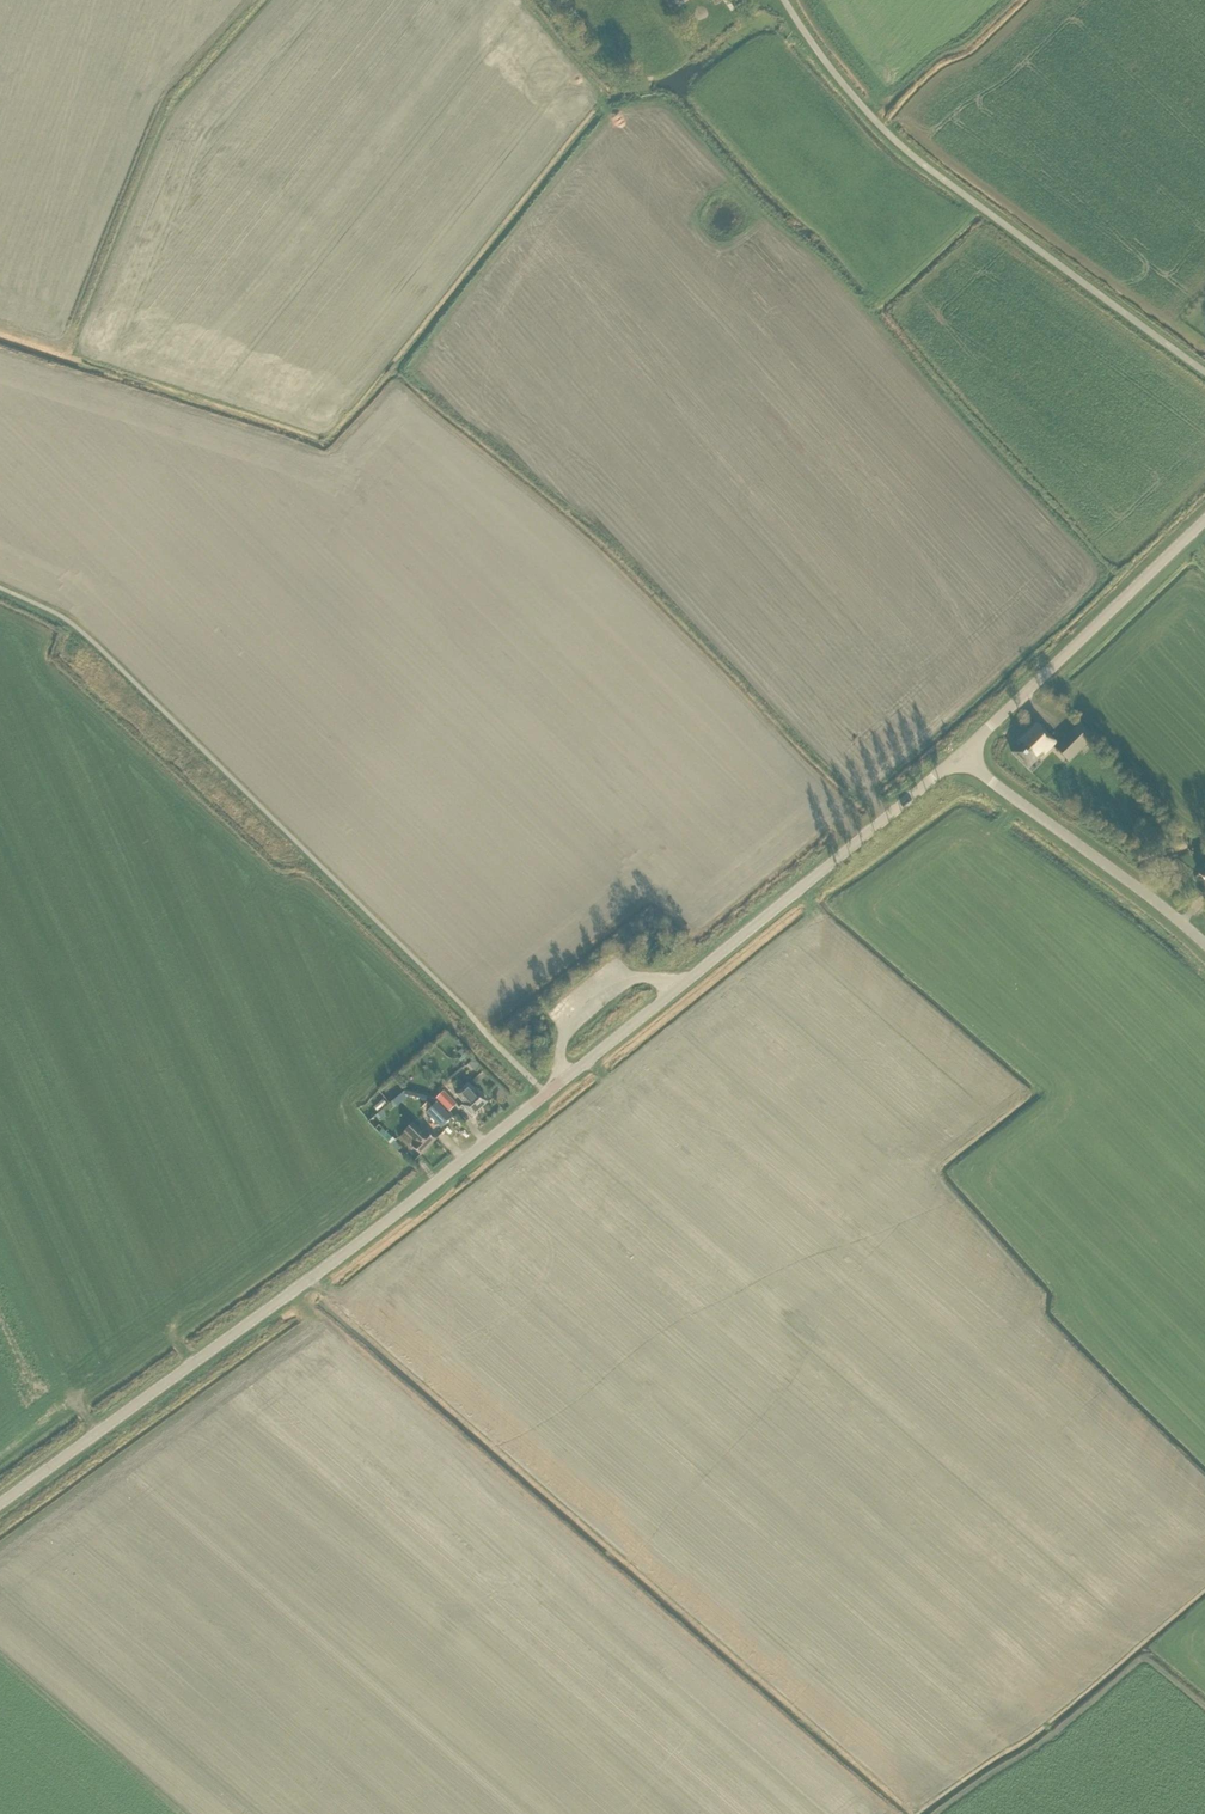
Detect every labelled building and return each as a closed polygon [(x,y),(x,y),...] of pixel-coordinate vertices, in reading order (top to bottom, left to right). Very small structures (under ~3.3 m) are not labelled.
[(1020,741),(1022,743),(1012,753),(1031,773),(1042,763),(1039,760),(1055,744),(1037,724),(1020,741)] [(1075,728),(1054,748),(1069,763),(1090,743),(1075,728)] [(479,1074),(484,1068),(475,1060),(470,1066),(479,1074)] [(478,1093),(477,1093),(468,1083),(455,1095),(463,1104),(462,1105),(473,1118),(478,1114),(477,1112),(487,1103),(478,1093)] [(457,1105),(443,1091),(436,1099),(449,1112),(457,1105)] [(397,1106),(402,1102),(398,1097),(393,1101),(397,1106)] [(437,1102),(426,1112),(441,1128),(451,1118),(437,1102)] [(424,1135),(413,1125),(404,1134),(415,1145),(412,1148),(421,1156),(435,1140),(427,1132),(424,1135)]
